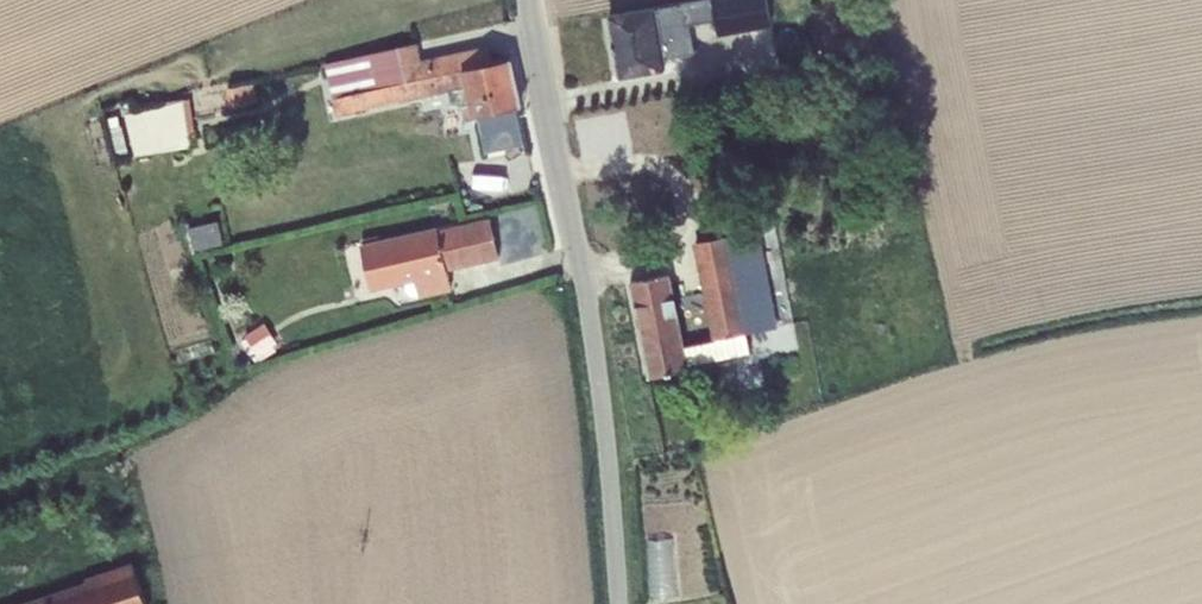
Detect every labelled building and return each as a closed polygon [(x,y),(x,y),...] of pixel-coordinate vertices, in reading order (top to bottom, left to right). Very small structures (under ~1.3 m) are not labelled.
[(609,18),(619,75),(667,66),(665,58),(693,54),(689,24),(715,20),(718,35),(769,25),(765,0),(711,0),(609,18)] [(417,43),(324,63),(336,115),(446,92),(449,104),(460,106),(464,120),(477,117),(516,108),(521,107),(510,58),(491,62),(488,47),(422,61),(417,43)] [(253,83),(226,89),(230,108),(257,102),(253,83)] [(189,98),(124,115),(135,158),(197,146),(189,98)] [(516,108),(477,117),(486,153),(524,144),(516,108)] [(709,240),(747,232),(737,187),(699,195),(709,240)] [(360,244),(370,291),(416,281),(420,298),(450,290),(447,270),(499,258),(489,218),(438,230),(437,226),(360,244)] [(218,221),(189,228),(194,250),(224,243),(218,221)] [(711,340),(684,345),(688,365),(750,353),(746,334),(776,327),(758,230),(747,232),(709,240),(692,244),(711,340)] [(670,274),(630,282),(649,377),(689,369),(688,365),(684,345),(682,334),(686,333),(675,274),(670,275),(670,274)] [(263,323),(244,335),(259,360),(275,350),(272,346),(276,343),(263,323)] [(653,594),(678,593),(676,537),(651,538),(653,594)] [(19,603),(147,603),(132,563),(84,579),(85,582),(19,603)]
